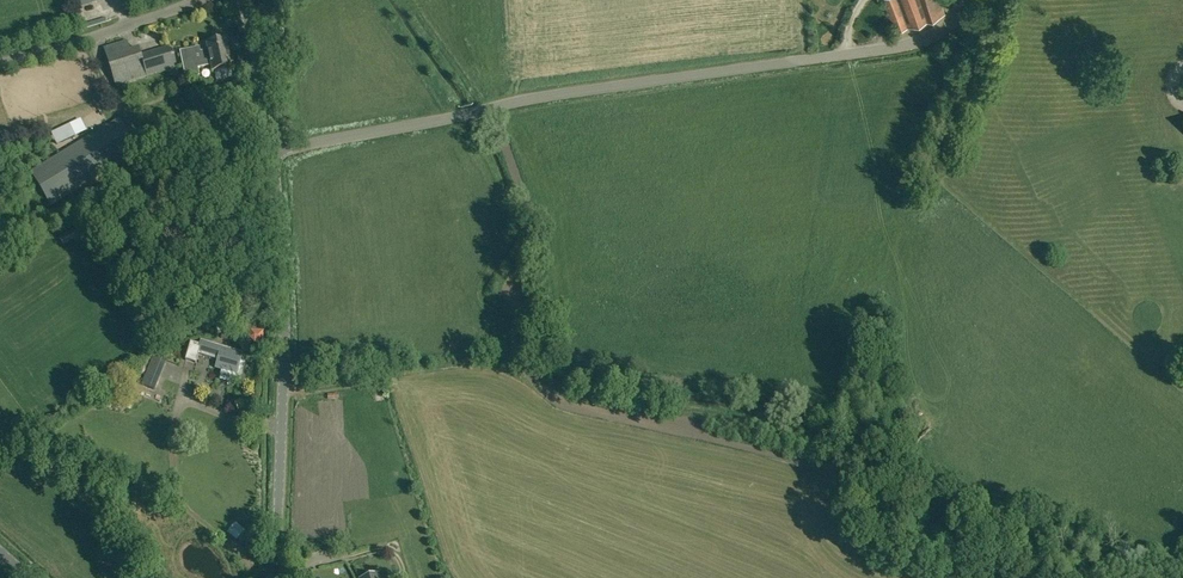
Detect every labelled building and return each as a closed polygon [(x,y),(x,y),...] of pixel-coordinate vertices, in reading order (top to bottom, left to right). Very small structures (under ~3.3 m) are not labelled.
[(896,31),(945,14),(940,0),(885,0),(896,31)] [(158,20),(139,29),(144,42),(164,33),(158,20)] [(209,50),(201,52),(200,47),(181,51),(183,63),(229,53),(226,39),(207,43),(209,50)] [(174,68),(168,47),(141,55),(139,49),(130,51),(127,42),(105,49),(115,85),(174,68)] [(232,68),(229,53),(183,63),(186,78),(199,75),(198,68),(212,65),(213,71),(215,71),(217,81),(233,78),(231,68),(232,68)] [(137,91),(139,100),(148,98),(145,89),(137,91)] [(142,138),(133,142),(119,119),(31,172),(51,205),(139,152),(141,156),(149,151),(142,138)] [(51,132),(57,145),(76,136),(70,123),(51,132)] [(250,338),(255,344),(263,344),(264,332),(250,331),(250,338)] [(216,368),(222,369),(220,375),(239,381),(245,362),(241,360),(243,354),(203,341),(201,345),(191,342),(186,359),(196,362),(199,352),(219,359),(216,368)] [(173,359),(164,360),(167,376),(176,375),(173,359)] [(160,376),(147,371),(142,384),(154,389),(160,376)] [(240,519),(231,529),(240,538),(249,528),(240,519)]
